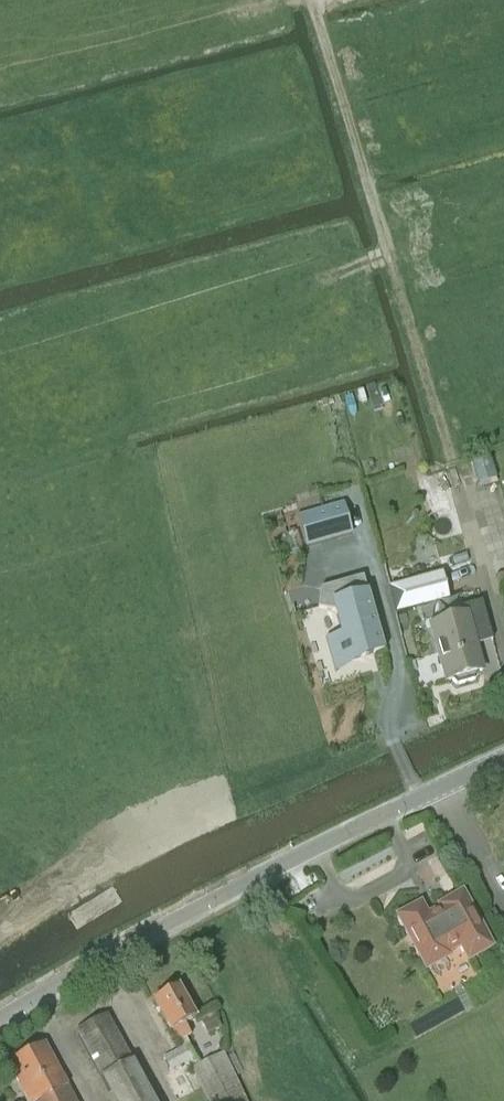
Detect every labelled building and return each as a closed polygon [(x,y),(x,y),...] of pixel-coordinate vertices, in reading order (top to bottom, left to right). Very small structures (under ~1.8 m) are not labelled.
[(490,456),(472,461),(478,483),(497,477),(490,456)] [(341,504),(298,517),(306,547),(350,534),(341,504)] [(442,571),(389,586),(396,614),(450,598),(442,571)] [(319,589),(316,609),(334,612),(341,636),(325,640),(334,672),(336,671),(334,664),(372,654),(383,650),(362,577),(319,589)] [(476,672),(481,671),(472,637),(489,632),(480,603),(462,608),(464,616),(429,626),(445,681),(450,680),(456,685),(474,680),(476,672)] [(427,961),(429,964),(442,957),(441,954),(460,943),(468,957),(488,946),(460,895),(440,906),(442,910),(426,918),(423,913),(420,910),(415,908),(410,908),(406,910),(403,915),(402,920),(403,925),(424,963),(427,961)] [(187,1046),(189,1045),(185,1039),(190,1036),(184,1025),(195,1020),(177,987),(152,1000),(170,1033),(179,1049),(162,1058),(169,1071),(193,1058),(187,1046)] [(220,1028),(212,1011),(197,1019),(206,1036),(220,1028)] [(112,1100),(153,1100),(106,1015),(75,1032),(112,1100)] [(6,1063),(26,1100),(39,1100),(67,1085),(43,1043),(6,1063)] [(191,1068),(206,1100),(245,1100),(222,1053),(191,1068)] [(39,1100),(75,1100),(68,1087),(67,1085),(39,1100)]
